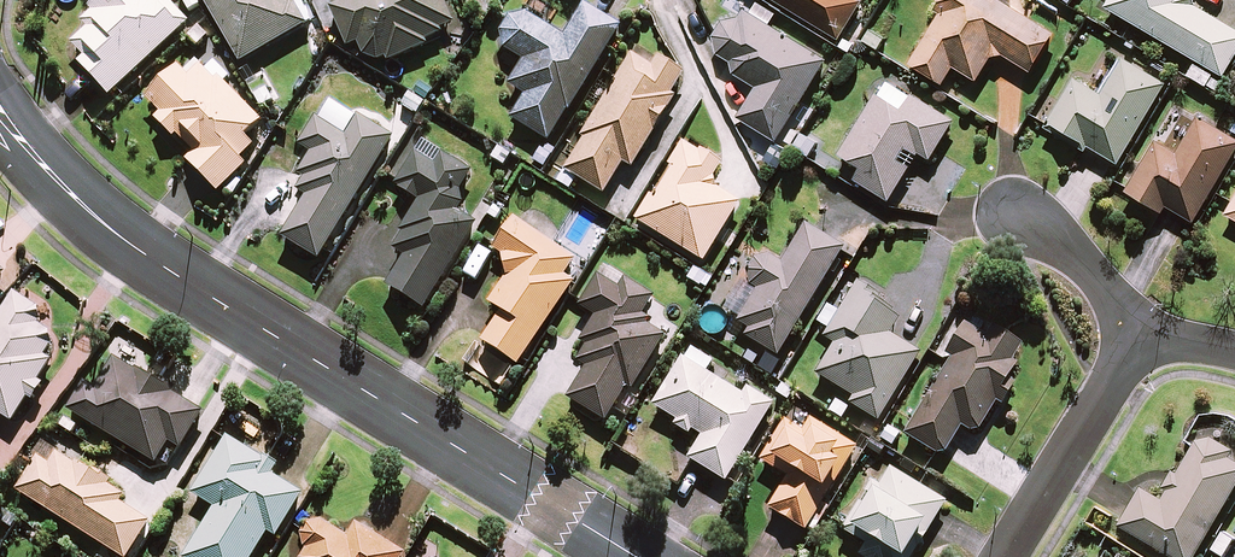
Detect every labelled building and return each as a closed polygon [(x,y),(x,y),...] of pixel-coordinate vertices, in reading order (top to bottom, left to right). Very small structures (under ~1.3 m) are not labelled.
[(188,24),(165,0),(103,0),(91,11),(93,13),(83,23),(89,30),(72,45),(84,58),(78,64),(109,97),(188,24)] [(241,65),(304,27),(289,0),(203,0),(241,65)] [(388,65),(426,46),(424,42),(454,27),(441,0),(352,0),(330,11),(349,49),(357,45),(363,57),(379,65),(386,61),(388,65)] [(838,41),(861,5),(853,0),(772,0),(838,41)] [(993,58),(1007,58),(1030,73),(1054,37),(995,0),(945,0),(937,13),(942,16),(910,66),(942,86),(954,68),(978,83),(993,58)] [(1196,62),(1187,76),(1208,89),(1217,74),(1224,78),(1234,59),(1234,32),(1186,3),(1187,0),(1108,0),(1104,7),(1196,62)] [(564,39),(527,15),(523,15),(520,15),(516,16),(513,17),(510,19),(507,21),(504,24),(503,26),(501,30),(500,33),(500,37),(500,40),(501,44),(502,47),(504,50),(524,63),(509,86),(526,97),(511,120),(548,144),(621,29),(585,7),(564,39)] [(717,53),(718,56),(735,66),(731,73),(758,89),(739,120),(778,143),(827,62),(744,12),(740,19),(737,19),(733,19),(730,20),(726,22),(723,24),(721,26),(718,29),(716,32),(715,35),(714,39),(714,42),(714,46),(715,49),(717,53)] [(670,99),(678,86),(684,77),(657,60),(651,69),(631,56),(579,138),(584,141),(565,170),(604,195),(623,166),(631,171),(675,102),(670,99)] [(1087,157),(1091,151),(1118,168),(1168,88),(1124,60),(1101,96),(1077,80),(1049,124),(1045,131),(1087,157)] [(187,163),(218,193),(245,166),(241,161),(256,146),(248,139),(263,124),(225,87),(230,81),(213,65),(208,70),(200,63),(186,77),(178,69),(147,100),(162,115),(156,121),(175,140),(177,138),(194,155),(187,163)] [(954,123),(886,83),(842,157),(863,170),(856,182),(889,202),(910,167),(917,154),(931,162),(954,123)] [(358,119),(328,101),(299,147),(311,155),(300,174),(306,178),(298,192),(307,198),(282,239),(319,262),(394,141),(358,119)] [(1201,119),(1178,156),(1158,143),(1127,193),(1162,214),(1166,207),(1194,224),(1234,157),(1234,140),(1201,119)] [(822,142),(806,131),(795,149),(811,159),(822,142)] [(442,154),(423,143),(395,188),(420,203),(392,249),(405,257),(387,288),(424,310),(478,221),(462,211),(464,188),(472,173),(472,170),(470,168),(469,166),(468,164),(466,162),(464,160),(462,159),(460,157),(457,156),(455,155),(452,155),(450,154),(447,154),(445,154),(442,154)] [(723,168),(681,143),(667,167),(673,171),(658,195),(654,192),(636,223),(703,263),(739,205),(711,188),(723,168)] [(792,154),(775,144),(763,164),(779,174),(792,154)] [(575,262),(515,221),(495,250),(503,258),(507,278),(489,305),(502,314),(482,343),(517,367),(573,285),(564,278),(575,262)] [(843,251),(805,228),(783,265),(762,252),(744,282),(723,316),(749,331),(745,338),(778,358),(843,251)] [(654,298),(605,267),(579,308),(596,318),(580,343),(587,347),(577,363),(587,368),(567,400),(609,427),(664,338),(639,322),(654,298)] [(901,314),(857,287),(824,339),(835,346),(817,376),(854,399),(849,406),(878,423),(919,356),(887,337),(901,314)] [(14,296),(0,318),(0,419),(1,416),(12,423),(65,340),(32,320),(37,311),(14,296)] [(985,338),(965,326),(946,357),(952,361),(905,436),(941,459),(961,426),(977,436),(1017,371),(1010,367),(1021,348),(990,329),(985,338)] [(713,364),(689,349),(653,408),(702,438),(688,460),(726,483),(773,407),(747,391),(743,398),(706,375),(713,364)] [(203,411),(115,358),(96,390),(85,384),(68,412),(156,465),(169,443),(180,450),(203,411)] [(857,447),(810,420),(802,434),(787,425),(767,459),(791,473),(769,511),(808,533),(857,447)] [(1201,433),(1162,501),(1140,489),(1119,526),(1172,556),(1193,556),(1234,485),(1234,463),(1226,458),(1230,450),(1201,433)] [(228,439),(193,495),(215,509),(186,556),(252,556),(268,532),(277,538),(307,489),(228,439)] [(50,467),(38,460),(18,492),(120,556),(127,556),(148,523),(119,505),(124,498),(57,455),(50,467)] [(890,471),(852,532),(868,542),(859,556),(912,556),(944,505),(890,471)] [(303,556),(403,556),(404,555),(359,528),(352,541),(314,518),(300,541),(309,547),(303,556)]
